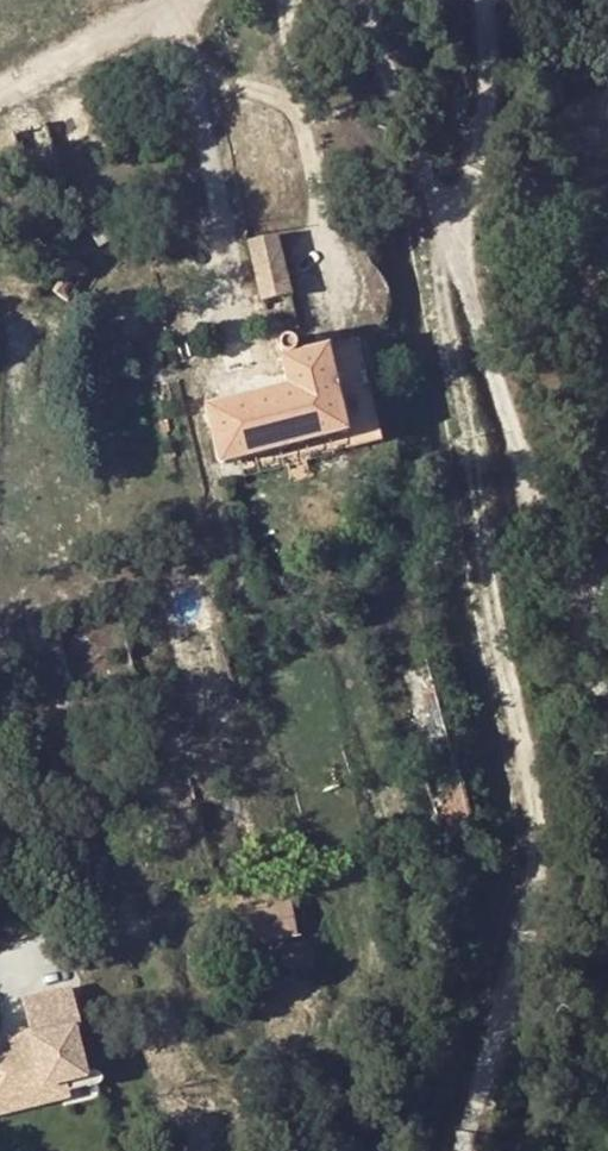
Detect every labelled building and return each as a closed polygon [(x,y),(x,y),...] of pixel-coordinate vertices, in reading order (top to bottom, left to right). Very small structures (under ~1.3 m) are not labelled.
[(170,199),(181,186),(168,175),(157,187),(170,199)] [(181,186),(170,199),(179,208),(190,195),(181,186)] [(248,238),(262,299),(288,293),(275,232),(248,238)] [(72,259),(50,291),(67,301),(88,269),(72,259)] [(277,357),(284,383),(203,405),(218,465),(237,460),(346,431),(326,345),(294,352),(297,344),(296,340),(294,338),(291,336),(288,335),(285,336),(282,337),(280,339),(278,341),(277,345),(278,348),(279,351),(281,353),(284,355),(285,355),(277,357)] [(346,431),(349,446),(380,437),(356,338),(326,345),(346,431)] [(237,460),(241,474),(349,446),(346,431),(237,460)] [(423,657),(393,661),(417,750),(447,744),(423,657)] [(264,942),(301,934),(293,896),(256,903),(264,942)] [(66,990),(58,993),(20,1000),(25,1031),(26,1038),(5,1043),(6,1052),(0,1054),(0,1111),(5,1110),(2,1095),(65,1082),(78,1079),(67,1029),(71,1029),(74,1028),(66,990)] [(26,1038),(25,1031),(4,1035),(5,1043),(26,1038)] [(65,1082),(2,1095),(5,1110),(67,1098),(65,1082)]
